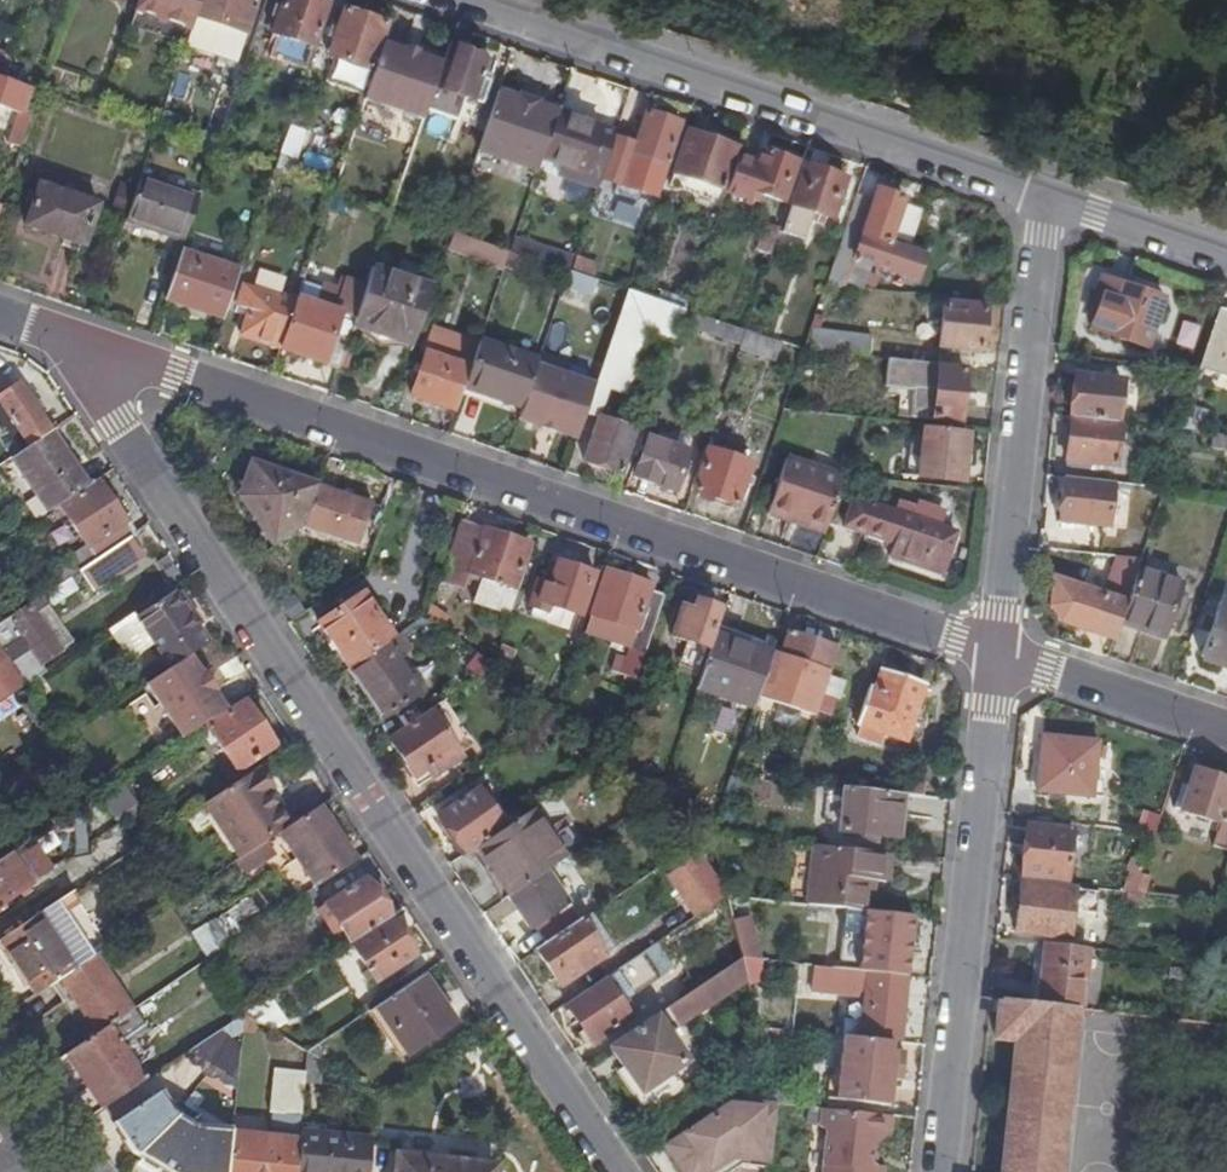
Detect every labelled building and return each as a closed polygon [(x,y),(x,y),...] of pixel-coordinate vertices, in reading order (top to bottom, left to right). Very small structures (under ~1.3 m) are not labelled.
[(183,45),(199,0),(137,0),(128,25),(183,45)] [(182,48),(232,64),(249,13),(242,10),(245,0),(199,0),(183,45),(182,48)] [(307,0),(282,0),(271,36),(275,37),(268,59),(301,71),(324,6),(307,0)] [(381,26),(342,12),(326,59),(366,73),(381,26)] [(425,105),(431,87),(425,85),(438,46),(413,38),(408,50),(399,47),(389,74),(413,85),(409,101),(425,105)] [(431,87),(423,111),(452,120),(459,98),(478,104),(485,81),(481,80),(486,61),(445,47),(431,87)] [(3,81),(11,54),(0,49),(0,80),(3,81)] [(26,117),(34,92),(3,81),(0,80),(0,108),(26,117)] [(385,88),(367,82),(344,151),(362,156),(385,88)] [(493,93),(474,151),(533,171),(537,158),(552,114),(531,106),(532,104),(512,97),(512,99),(493,93)] [(478,104),(459,98),(452,120),(471,127),(478,104)] [(612,134),(552,112),(552,114),(537,158),(577,172),(573,184),(592,192),(596,181),(610,140),(612,134)] [(631,147),(610,140),(596,181),(650,199),(675,127),(643,116),(631,147)] [(716,191),(730,151),(685,136),(671,176),(716,191)] [(752,173),(729,167),(720,193),(744,201),(748,200),(754,204),(760,198),(778,204),(791,166),(758,155),(752,173)] [(801,169),(780,233),(800,240),(809,214),(814,216),(812,222),(824,225),(839,182),(801,169)] [(138,179),(124,221),(182,241),(197,197),(138,179)] [(93,205),(38,187),(25,227),(81,246),(93,205)] [(853,245),(847,264),(910,285),(920,253),(894,245),(892,250),(880,246),(895,203),(870,195),(867,205),(856,238),(849,236),(847,243),(853,245)] [(772,241),(775,231),(761,227),(758,235),(772,241)] [(473,241),(451,233),(445,249),(467,256),(469,251),(473,241)] [(772,241),(758,235),(752,253),(766,258),(772,241)] [(481,244),(473,241),(469,251),(478,254),(481,244)] [(506,252),(481,244),(478,254),(477,256),(502,264),(506,252)] [(237,273),(179,253),(163,300),(222,319),(237,273)] [(573,261),(570,273),(588,279),(592,268),(573,261)] [(565,272),(552,308),(584,318),(596,283),(588,279),(570,273),(565,272)] [(424,296),(368,276),(363,287),(351,323),(409,343),(424,296)] [(298,285),(291,304),(277,349),(336,368),(351,323),(363,287),(337,279),(333,290),(316,286),(316,290),(298,285)] [(1087,330),(1141,348),(1157,300),(1103,283),(1087,330)] [(239,337),(277,349),(291,304),(241,288),(235,307),(246,311),(239,337)] [(592,387),(592,388),(604,392),(622,398),(644,335),(670,344),(675,329),(680,312),(624,293),(592,387)] [(978,310),(940,306),(935,346),(975,351),(978,310)] [(741,332),(680,312),(675,329),(735,349),(741,332)] [(1213,314),(1194,368),(1226,379),(1226,319),(1213,314)] [(408,395),(452,411),(460,387),(475,344),(431,329),(408,395)] [(791,349),(741,332),(735,349),(786,366),(791,349)] [(863,338),(805,333),(806,353),(862,358),(863,338)] [(534,362),(475,342),(475,344),(460,387),(519,407),(533,366),(534,362)] [(959,370),(880,361),(878,387),(908,392),(906,419),(954,426),(959,370)] [(592,387),(533,366),(519,407),(514,421),(574,441),(583,416),(592,388),(592,387)] [(1071,379),(1067,418),(1111,423),(1115,382),(1071,379)] [(47,433),(15,386),(0,397),(0,408),(26,446),(47,433)] [(592,388),(583,416),(595,420),(604,392),(592,388)] [(1181,409),(1175,430),(1198,433),(1204,417),(1181,409)] [(1111,423),(1067,418),(1062,461),(1111,466),(1115,424),(1111,423)] [(631,433),(595,420),(580,462),(617,474),(631,433)] [(26,446),(14,456),(46,504),(84,478),(51,430),(47,433),(26,446)] [(959,439),(919,436),(914,479),(955,483),(959,439)] [(683,452),(644,438),(630,479),(670,492),(683,452)] [(744,465),(705,453),(692,492),(730,506),(744,465)] [(822,528),(839,479),(782,459),(763,514),(784,521),(786,516),(822,528)] [(239,501),(271,548),(278,544),(302,528),(314,487),(316,481),(253,460),(239,501)] [(1108,485),(1059,479),(1056,520),(1104,527),(1108,485)] [(53,566),(63,583),(92,564),(126,541),(132,537),(95,482),(57,508),(84,546),(53,566)] [(369,506),(314,487),(302,528),(355,547),(369,506)] [(885,511),(850,500),(841,528),(889,546),(886,558),(936,575),(951,534),(932,528),(937,513),(914,507),(912,509),(897,505),(895,507),(888,506),(885,511)] [(454,523),(436,577),(460,593),(466,574),(479,580),(470,605),(506,618),(515,591),(509,589),(523,546),(454,523)] [(126,541),(92,564),(104,582),(137,559),(126,541)] [(256,543),(239,555),(246,566),(264,554),(256,543)] [(1058,624),(1108,641),(1115,624),(1133,571),(1137,559),(1115,557),(1103,596),(1050,580),(1046,608),(1058,624)] [(544,587),(533,584),(528,600),(575,616),(589,574),(553,562),(544,587)] [(1176,586),(1133,571),(1115,624),(1158,637),(1176,586)] [(643,588),(601,573),(581,636),(624,651),(643,588)] [(169,595),(134,619),(151,646),(168,671),(186,658),(204,645),(169,595)] [(317,627),(347,671),(381,648),(390,640),(360,597),(317,627)] [(687,613),(676,610),(666,637),(700,649),(714,612),(690,603),(687,613)] [(427,604),(423,618),(438,629),(445,619),(427,604)] [(1214,605),(1196,656),(1226,667),(1226,609),(1214,605)] [(131,660),(151,646),(134,619),(131,615),(111,629),(131,660)] [(1,656),(22,642),(40,668),(58,654),(32,616),(14,629),(8,620),(0,626),(0,655),(1,656)] [(770,648),(713,628),(708,642),(740,653),(742,647),(767,656),(770,648)] [(1142,635),(1136,658),(1151,662),(1157,639),(1142,635)] [(778,657),(826,674),(834,651),(785,636),(778,657)] [(740,653),(708,642),(692,689),(749,709),(767,656),(742,647),(740,653)] [(412,695),(381,648),(347,671),(379,717),(412,695)] [(0,655),(0,705),(23,689),(9,669),(1,656),(0,655)] [(180,742),(222,713),(211,694),(213,693),(201,675),(199,677),(186,658),(168,671),(144,687),(180,742)] [(23,660),(9,669),(23,689),(37,678),(23,660)] [(918,686),(878,673),(870,693),(866,692),(855,726),(900,741),(918,686)] [(38,712),(26,694),(10,705),(22,723),(38,712)] [(549,715),(530,701),(519,709),(538,723),(549,715)] [(208,730),(238,773),(274,749),(244,705),(208,730)] [(465,742),(438,705),(426,713),(426,715),(388,741),(415,779),(431,767),(436,774),(451,763),(447,756),(465,742)] [(566,728),(549,715),(538,723),(554,737),(566,728)] [(1093,746),(1041,740),(1036,791),(1088,798),(1093,746)] [(258,769),(204,805),(240,859),(262,845),(277,834),(287,827),(265,793),(271,789),(258,769)] [(1226,853),(1226,851),(1226,785),(1192,773),(1179,812),(1217,825),(1210,848),(1226,853)] [(96,799),(110,820),(130,807),(116,786),(96,799)] [(896,793),(841,788),(837,832),(892,837),(896,793)] [(437,814),(463,852),(472,846),(501,827),(475,791),(474,789),(437,814)] [(350,865),(313,809),(287,827),(277,834),(294,859),(315,889),(350,865)] [(526,810),(501,827),(472,846),(507,896),(542,873),(560,859),(526,810)] [(1140,810),(1133,828),(1152,834),(1158,816),(1140,810)] [(1068,832),(1025,828),(1020,875),(1063,880),(1068,832)] [(270,856),(262,845),(240,859),(235,862),(245,874),(270,856)] [(819,846),(813,846),(807,904),(840,908),(861,910),(864,880),(882,880),(885,853),(819,846)] [(33,852),(18,863),(32,884),(48,874),(33,852)] [(665,877),(693,917),(723,897),(716,872),(707,877),(694,857),(665,877)] [(2,907),(18,896),(21,901),(29,896),(26,891),(28,889),(9,859),(0,865),(0,908),(2,907)] [(544,945),(576,923),(542,873),(507,896),(505,897),(527,929),(531,929),(544,945)] [(1130,873),(1123,892),(1132,893),(1138,875),(1130,873)] [(344,947),(382,921),(390,915),(376,895),(367,900),(356,882),(308,915),(325,937),(333,932),(344,947)] [(1073,891),(1019,882),(1014,931),(1068,937),(1073,891)] [(0,943),(0,947),(34,998),(49,989),(93,958),(107,949),(72,895),(0,943)] [(861,910),(840,908),(838,931),(860,933),(862,911),(861,910)] [(904,977),(910,915),(862,911),(860,933),(856,972),(904,977)] [(589,915),(576,923),(544,945),(535,951),(560,986),(612,950),(589,915)] [(196,950),(229,942),(222,918),(190,927),(196,950)] [(408,960),(382,921),(344,947),(362,974),(356,978),(360,985),(366,983),(370,985),(408,960)] [(333,932),(325,937),(320,941),(330,956),(344,947),(333,932)] [(1040,944),(1035,943),(1028,1003),(1035,1003),(1040,944)] [(1078,1009),(1084,949),(1040,944),(1035,1003),(1072,1009),(1078,1009)] [(640,955),(564,1005),(591,1043),(627,1017),(619,1004),(656,980),(640,955)] [(93,958),(49,989),(62,1006),(71,1000),(95,1035),(106,1029),(131,1012),(93,958)] [(739,960),(709,979),(720,996),(744,980),(739,960)] [(864,993),(860,1038),(890,1041),(898,1041),(904,977),(856,972),(826,969),(824,989),(856,992),(857,984),(865,985),(864,993)] [(420,976),(375,1007),(406,1053),(450,1021),(420,976)] [(709,979),(679,999),(651,1019),(608,1049),(619,1068),(611,1073),(611,1074),(605,1078),(630,1115),(658,1096),(670,1087),(663,1077),(682,1065),(661,1033),(674,1024),(676,1026),(720,996),(709,979)] [(857,984),(856,992),(864,993),(865,985),(857,984)] [(642,1005),(651,1019),(679,999),(670,985),(642,1005)] [(1072,1009),(1035,1003),(1028,1003),(998,1000),(994,1038),(1013,1041),(999,1171),(1057,1171),(1072,1009)] [(142,1084),(106,1029),(95,1035),(67,1056),(103,1110),(142,1084)] [(205,1072),(235,1093),(239,1046),(219,1032),(185,1055),(205,1072)] [(860,1038),(847,1037),(841,1099),(886,1104),(890,1071),(900,1071),(902,1052),(890,1051),(890,1041),(860,1038)] [(269,1109),(298,1112),(302,1073),(272,1071),(269,1109)] [(676,1095),(670,1087),(658,1096),(663,1103),(676,1095)] [(232,1130),(186,1124),(170,1112),(156,1095),(114,1124),(134,1154),(165,1171),(228,1171),(232,1130)] [(774,1110),(728,1107),(667,1148),(682,1171),(702,1171),(713,1165),(714,1162),(732,1150),(740,1152),(741,1154),(768,1158),(774,1110)] [(884,1165),(872,1164),(874,1147),(889,1133),(891,1115),(819,1108),(818,1125),(826,1132),(821,1171),(883,1171),(884,1165)] [(297,1133),(297,1131),(233,1124),(232,1130),(228,1171),(293,1171),(297,1133)] [(297,1133),(293,1171),(365,1171),(369,1141),(297,1133)] [(397,1160),(395,1171),(493,1171),(494,1168),(472,1165),(471,1157),(449,1156),(448,1163),(397,1160)]
